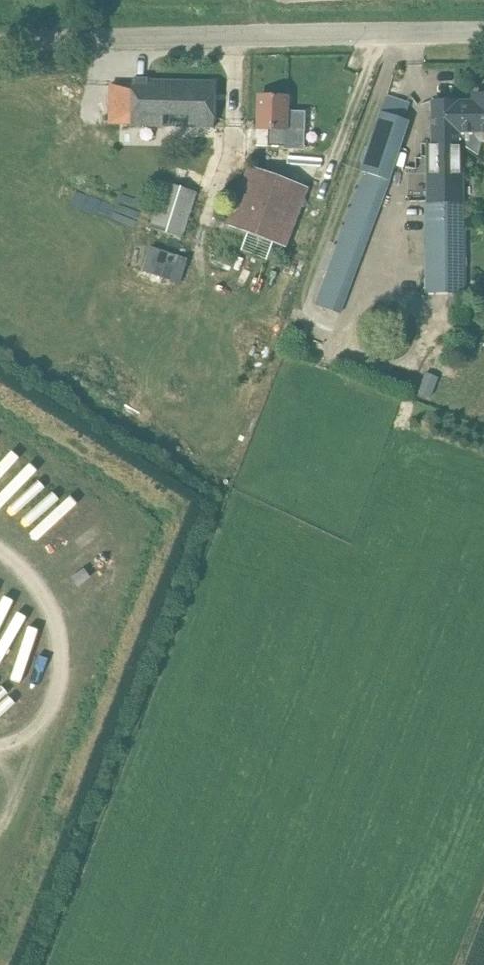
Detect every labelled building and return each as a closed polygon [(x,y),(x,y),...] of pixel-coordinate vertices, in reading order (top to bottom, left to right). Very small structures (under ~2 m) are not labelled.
[(141,78),(118,78),(117,116),(117,119),(125,119),(164,120),(165,111),(197,112),(196,122),(222,123),(224,74),(158,74),(158,72),(142,72),(142,74),(141,74),(141,78)] [(463,142),(462,134),(474,134),(475,139),(480,143),(483,144),(483,95),(475,95),(475,103),(432,103),(433,142),(427,143),(427,202),(426,202),(426,222),(427,295),(466,294),(464,221),(463,142)] [(411,120),(405,119),(410,104),(387,96),(381,115),(362,171),(364,172),(390,181),(411,120)] [(287,97),(260,97),(260,129),(257,129),(256,145),(285,146),(287,97)] [(274,244),(287,249),(311,187),(251,163),(228,225),(249,233),(242,253),(266,263),(274,244)] [(389,181),(364,172),(317,303),(344,314),(389,181)] [(151,229),(184,240),(199,192),(166,181),(151,229)] [(162,275),(178,281),(186,256),(147,243),(136,277),(159,285),(162,275)] [(431,397),(438,377),(424,373),(417,393),(431,397)] [(11,695),(0,685),(0,695),(11,695)]
